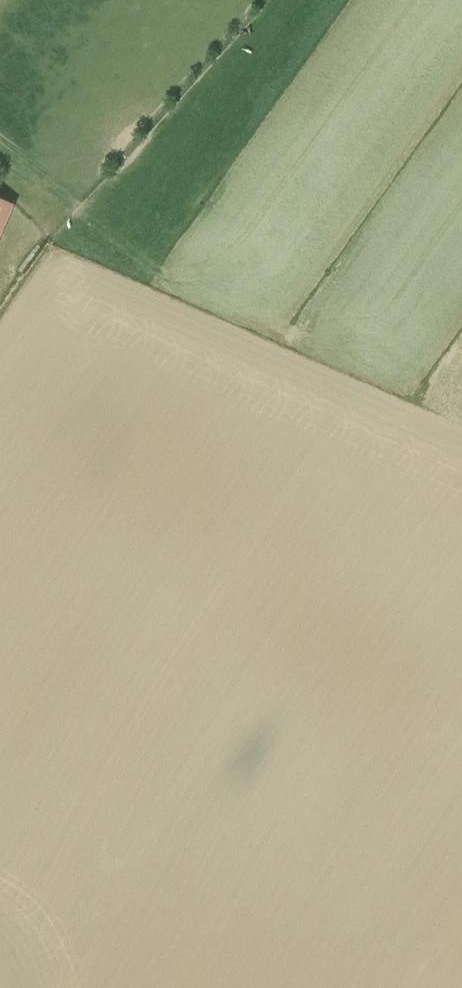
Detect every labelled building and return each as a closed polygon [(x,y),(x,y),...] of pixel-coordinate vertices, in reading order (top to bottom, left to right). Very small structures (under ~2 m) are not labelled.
[(5,220),(12,204),(0,198),(0,233),(5,220)]
